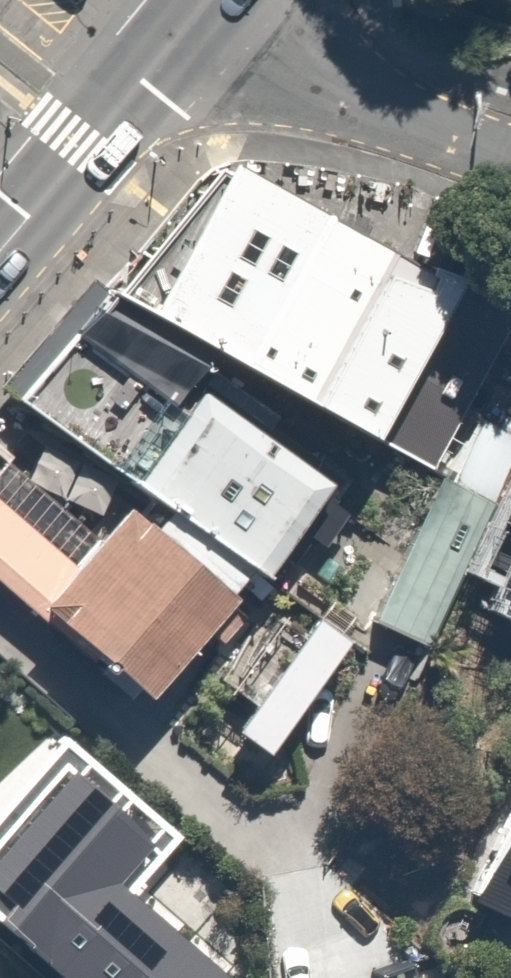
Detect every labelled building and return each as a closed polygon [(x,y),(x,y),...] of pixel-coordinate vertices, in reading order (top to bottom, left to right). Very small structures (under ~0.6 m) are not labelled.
[(236,165),(153,324),(442,475),(510,343),(510,340),(393,278),(406,254),(236,165)] [(139,394),(58,331),(8,395),(89,458),(139,394)] [(331,469),(195,376),(130,472),(266,564),(331,469)] [(460,581),(510,605),(510,474),(460,581)] [(223,585),(239,565),(157,501),(148,517),(118,491),(77,558),(0,495),(0,590),(21,606),(28,597),(144,686),(194,623),(220,643),(249,606),(223,585)] [(420,501),(373,611),(421,632),(469,522),(420,501)] [(343,631),(307,607),(231,718),(267,743),(343,631)] [(78,730),(43,769),(78,800),(0,886),(0,919),(65,977),(177,977),(202,951),(158,910),(183,882),(115,820),(143,789),(78,730)] [(468,886),(510,908),(510,801),(468,886)]
